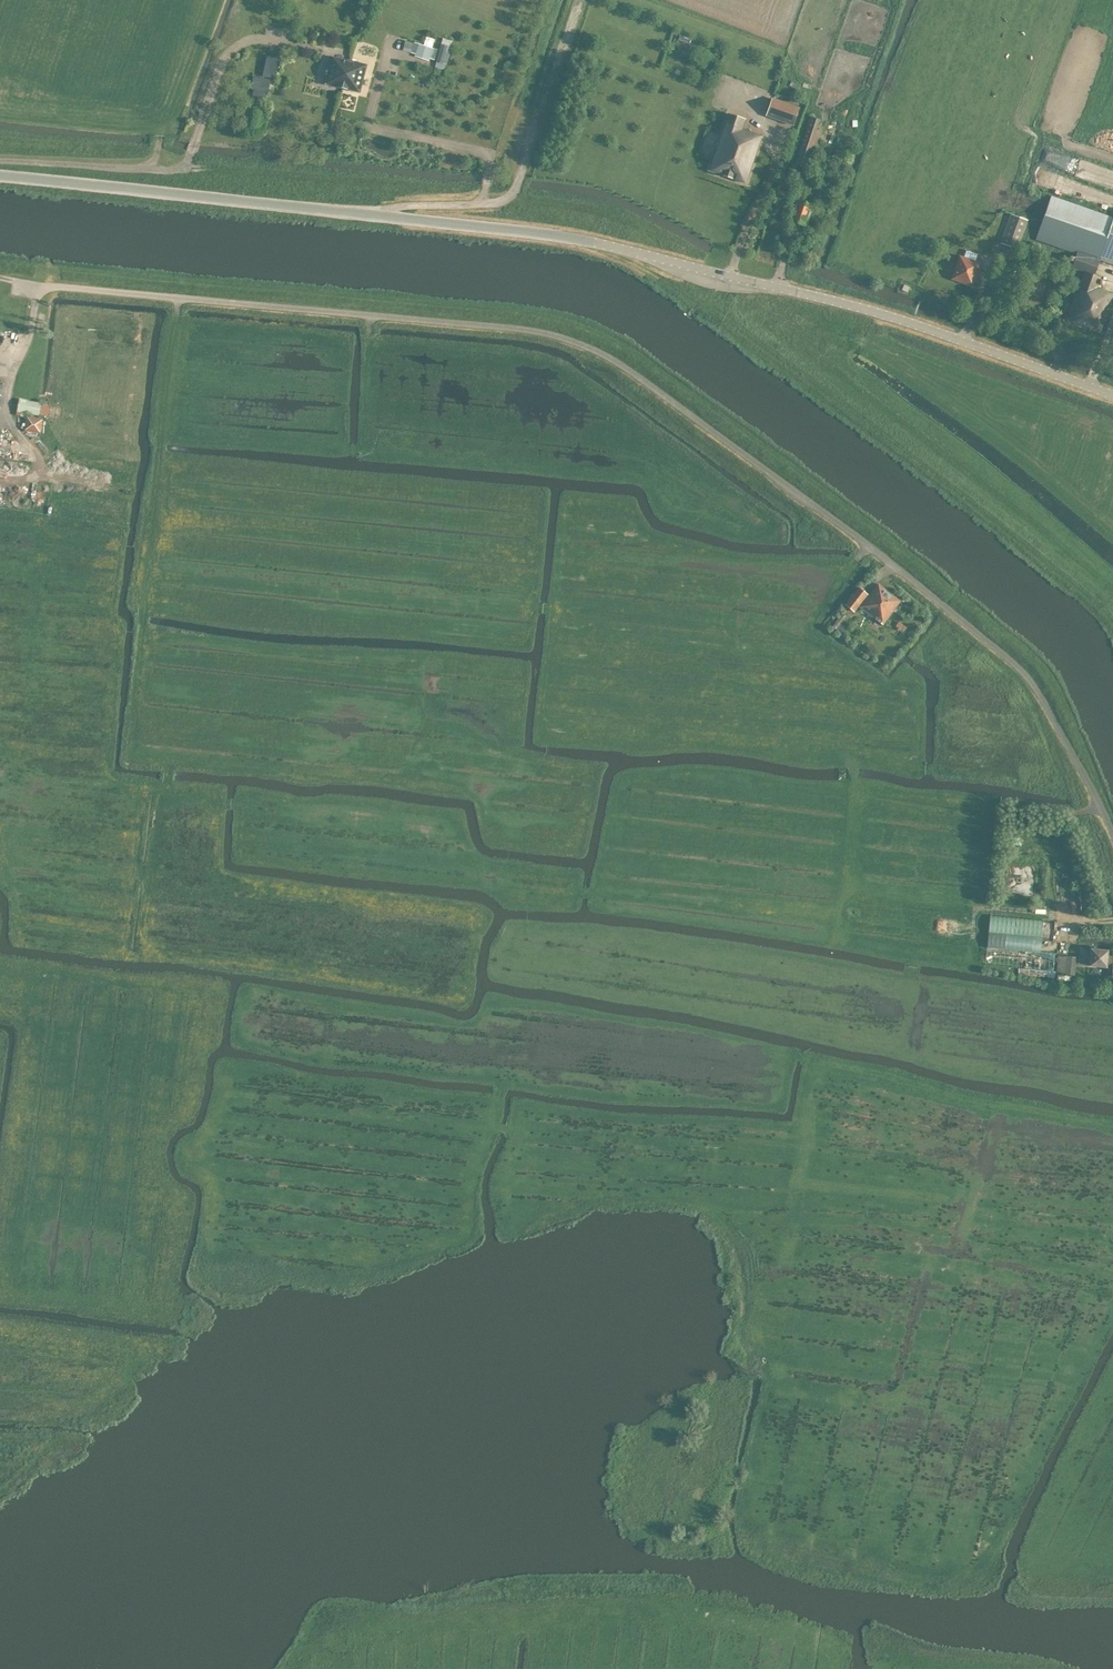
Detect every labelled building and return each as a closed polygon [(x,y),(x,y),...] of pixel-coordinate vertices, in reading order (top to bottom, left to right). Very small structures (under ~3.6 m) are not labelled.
[(505,20),(502,32),(512,35),(515,23),(505,20)] [(366,52),(371,37),(360,33),(355,48),(366,52)] [(416,53),(428,57),(431,47),(419,43),(416,53)] [(436,60),(442,62),(447,46),(441,44),(436,60)] [(324,83),(359,92),(366,64),(342,58),(342,59),(331,56),(324,83)] [(264,76),(275,78),(277,58),(267,57),(264,76)] [(251,96),(263,98),(264,91),(267,91),(268,81),(254,79),(251,96)] [(766,115),(793,124),(799,105),(772,96),(766,115)] [(742,128),(745,117),(728,111),(709,169),(745,182),(762,135),(742,128)] [(794,164),(802,167),(819,118),(810,115),(794,164)] [(820,144),(822,151),(831,149),(829,142),(820,144)] [(1072,267),(1083,271),(1067,318),(1100,329),(1112,291),(1098,285),(1101,276),(1093,273),(1099,258),(1112,263),(1112,215),(1112,216),(1051,194),(1037,236),(1077,250),(1075,258),(1072,267)] [(790,220),(805,225),(808,217),(819,222),(824,209),(797,200),(790,220)] [(1000,242),(1017,247),(1027,218),(1011,212),(1000,242)] [(951,278),(972,285),(981,262),(959,254),(951,278)] [(16,414),(24,416),(25,411),(38,413),(47,415),(49,404),(18,398),(16,409),(17,409),(16,414)] [(886,575),(891,566),(886,563),(880,572),(886,575)] [(860,606),(882,623),(900,600),(878,583),(860,606)] [(845,604),(853,611),(867,593),(858,586),(845,604)] [(1015,843),(1025,844),(1026,834),(1015,834),(1015,843)] [(1038,870),(1039,858),(1030,858),(1030,870),(1038,870)] [(1112,974),(1112,955),(1107,955),(1107,950),(1090,948),(1089,965),(1106,966),(1112,966),(1111,974),(1112,974)] [(1056,973),(1075,975),(1076,956),(1058,955),(1056,973)] [(1022,974),(1052,977),(1052,970),(1023,968),(1022,974)]
